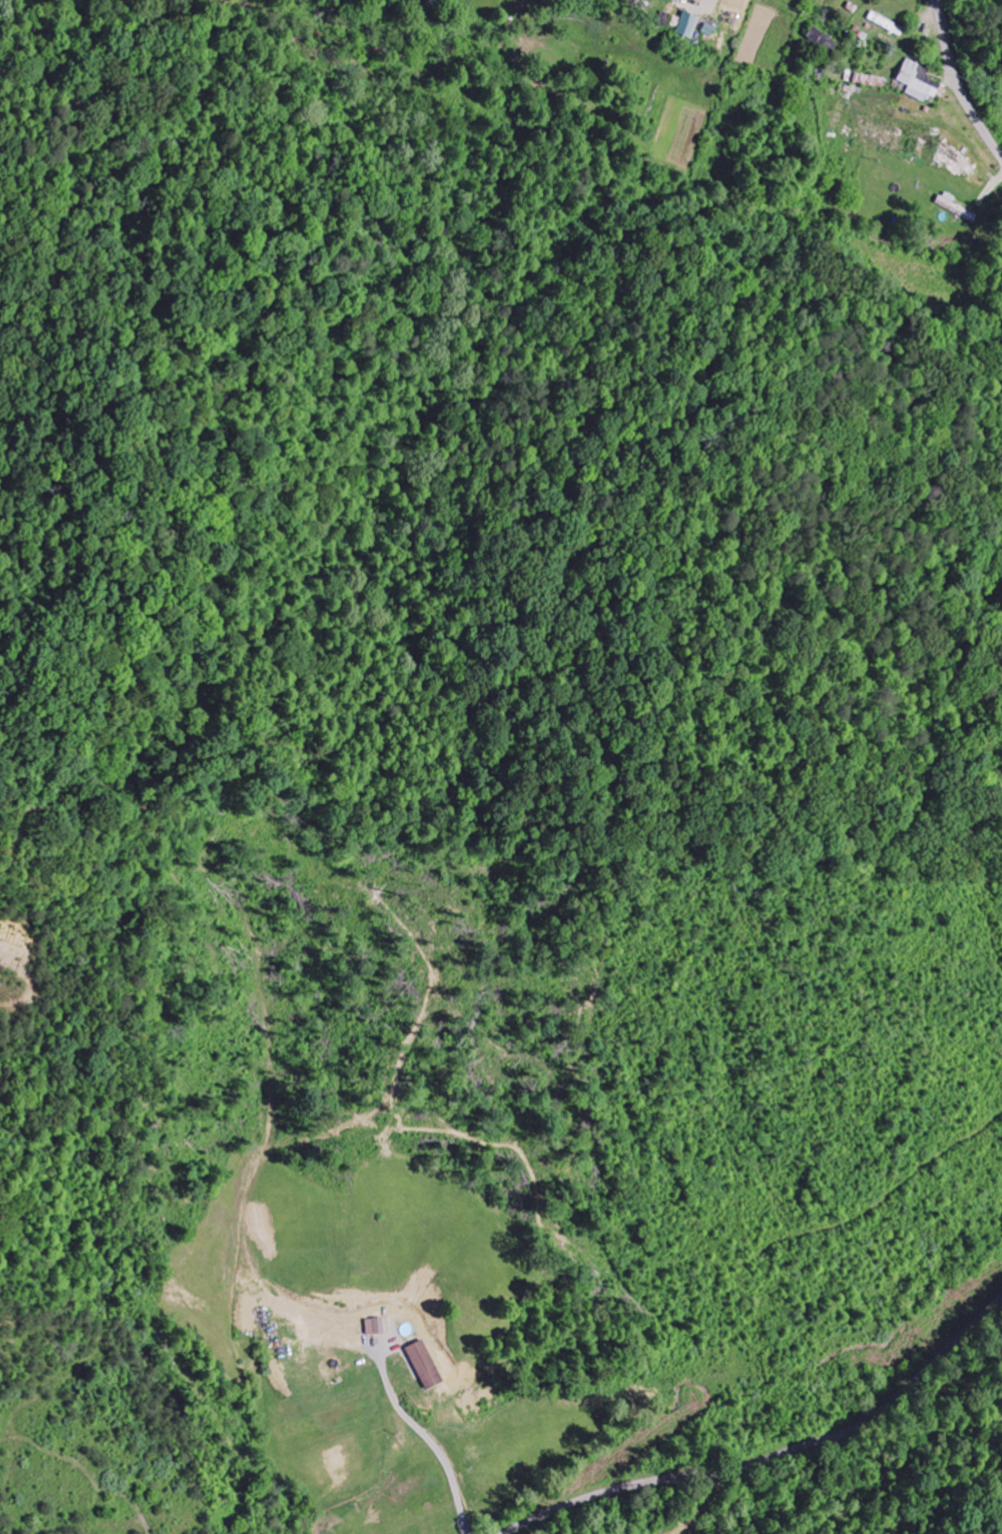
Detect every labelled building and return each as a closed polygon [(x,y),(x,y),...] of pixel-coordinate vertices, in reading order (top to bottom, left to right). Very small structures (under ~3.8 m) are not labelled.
[(677,34),(694,40),(702,18),(685,12),(677,34)] [(832,56),(841,44),(815,26),(807,38),(832,56)] [(907,94),(933,105),(940,91),(925,84),(931,70),(908,60),(899,81),(910,86),(907,94)] [(886,89),(888,79),(856,74),(855,84),(886,89)] [(445,1383),(426,1340),(409,1348),(427,1391),(445,1383)]
